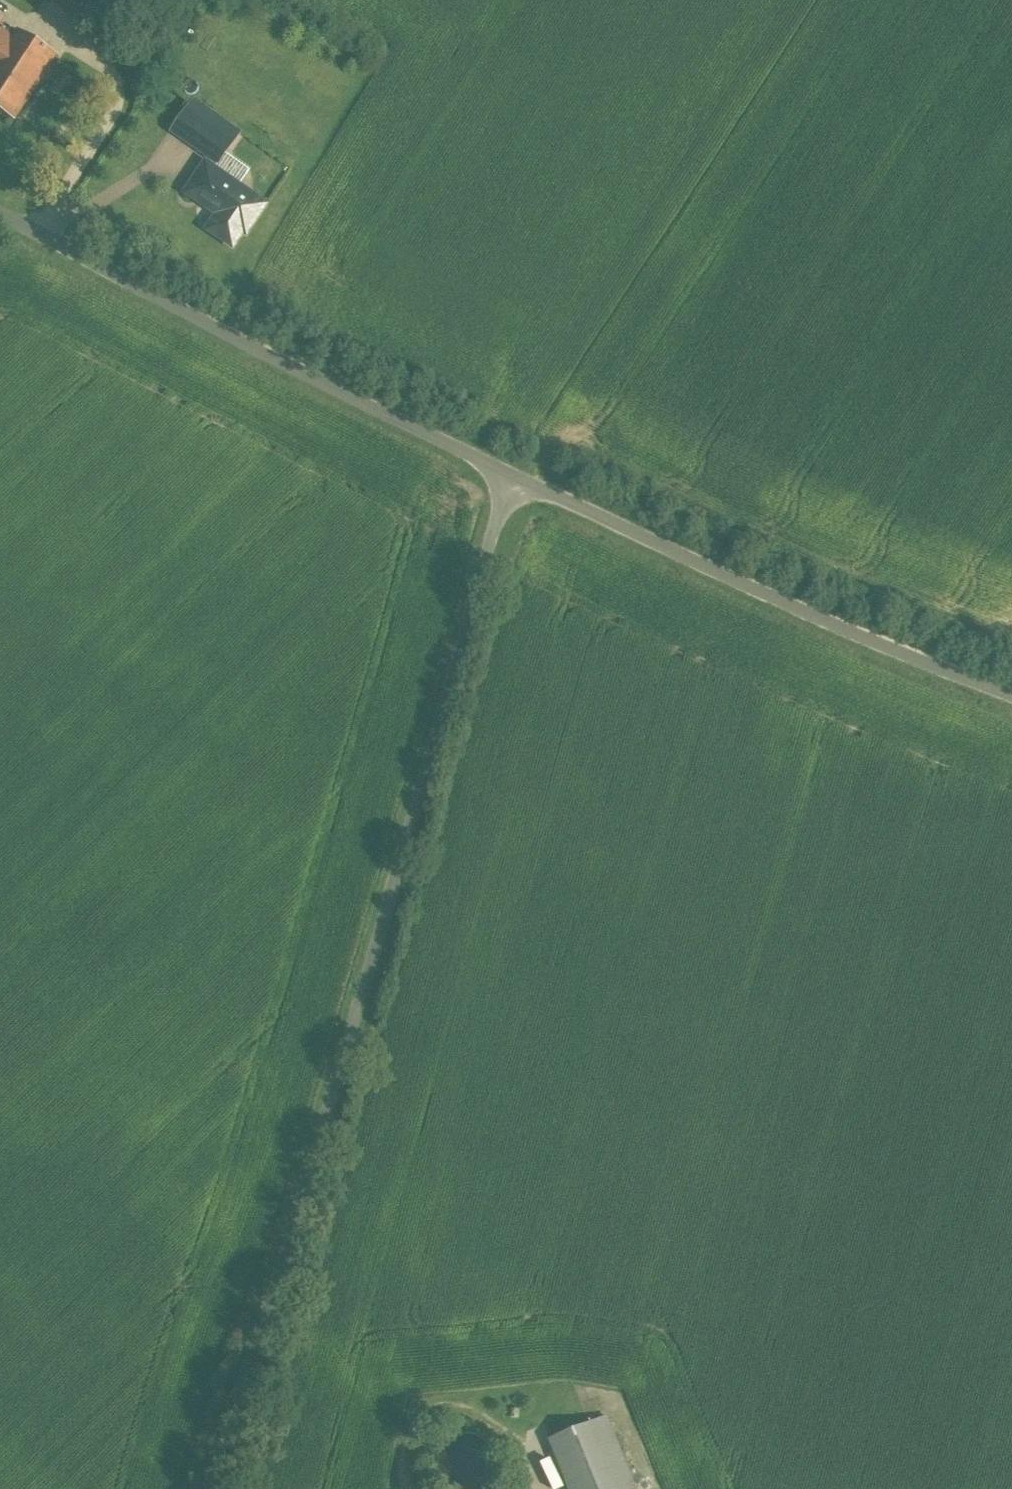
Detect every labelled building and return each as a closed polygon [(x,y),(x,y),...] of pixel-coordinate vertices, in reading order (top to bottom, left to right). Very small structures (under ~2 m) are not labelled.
[(13,37),(0,29),(0,58),(13,37)] [(16,118),(57,55),(18,30),(13,37),(0,58),(0,108),(16,118)] [(194,100),(172,131),(219,165),(241,133),(194,100)] [(206,163),(187,191),(218,211),(207,227),(236,247),(266,203),(206,163)] [(547,1440),(567,1488),(637,1488),(608,1416),(547,1440)] [(487,1441),(482,1437),(474,1434),(464,1434),(454,1437),(445,1447),(442,1455),(442,1466),(446,1474),(454,1482),(462,1485),(474,1485),(482,1482),(486,1479),(492,1472),(494,1463),(494,1457),(492,1449),(487,1441)]
